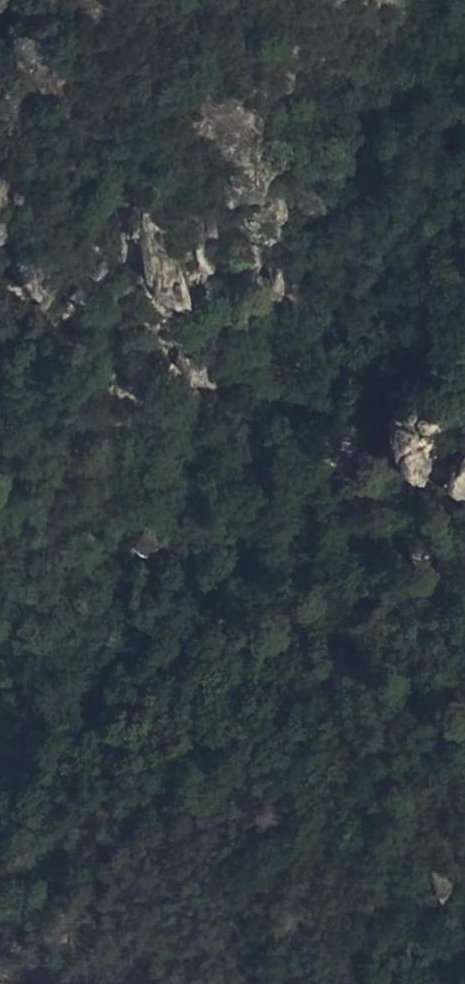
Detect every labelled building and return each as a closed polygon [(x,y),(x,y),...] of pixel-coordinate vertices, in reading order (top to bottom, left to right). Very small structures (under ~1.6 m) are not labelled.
[(455,470),(464,479),(464,459),(455,470)] [(143,533),(134,550),(149,559),(159,542),(143,533)]
